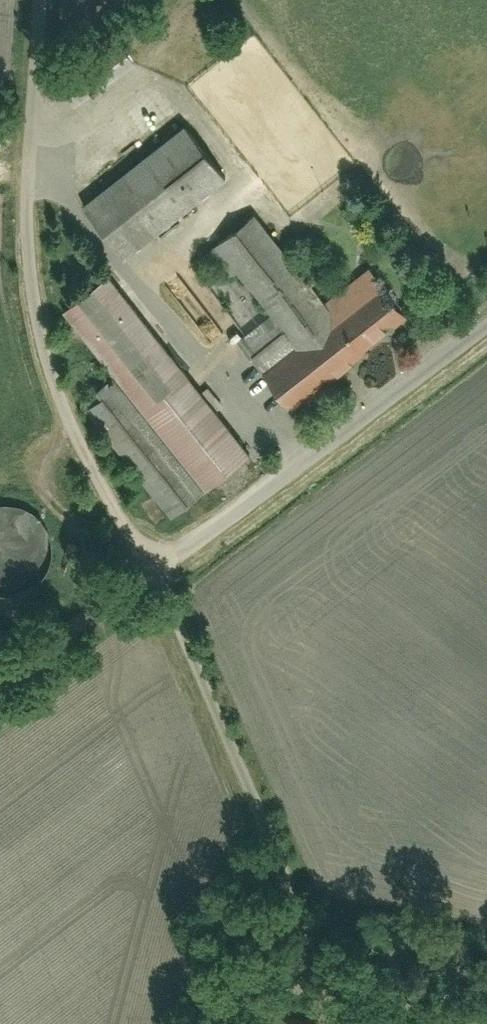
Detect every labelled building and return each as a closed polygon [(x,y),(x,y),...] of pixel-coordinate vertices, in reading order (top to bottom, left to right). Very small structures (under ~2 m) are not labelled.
[(82,202),(127,262),(226,187),(182,128),(82,202)] [(260,222),(219,256),(264,311),(232,337),(289,406),(405,312),(370,268),(326,303),(260,222)] [(249,450),(107,277),(63,313),(114,376),(82,402),(172,512),(249,450)] [(53,545),(52,535),(50,525),(45,517),(40,511),(34,505),(25,500),(15,496),(5,495),(0,495),(0,594),(4,595),(14,594),(23,591),(30,587),(39,580),(46,571),(50,564),(52,555),(53,545)]
